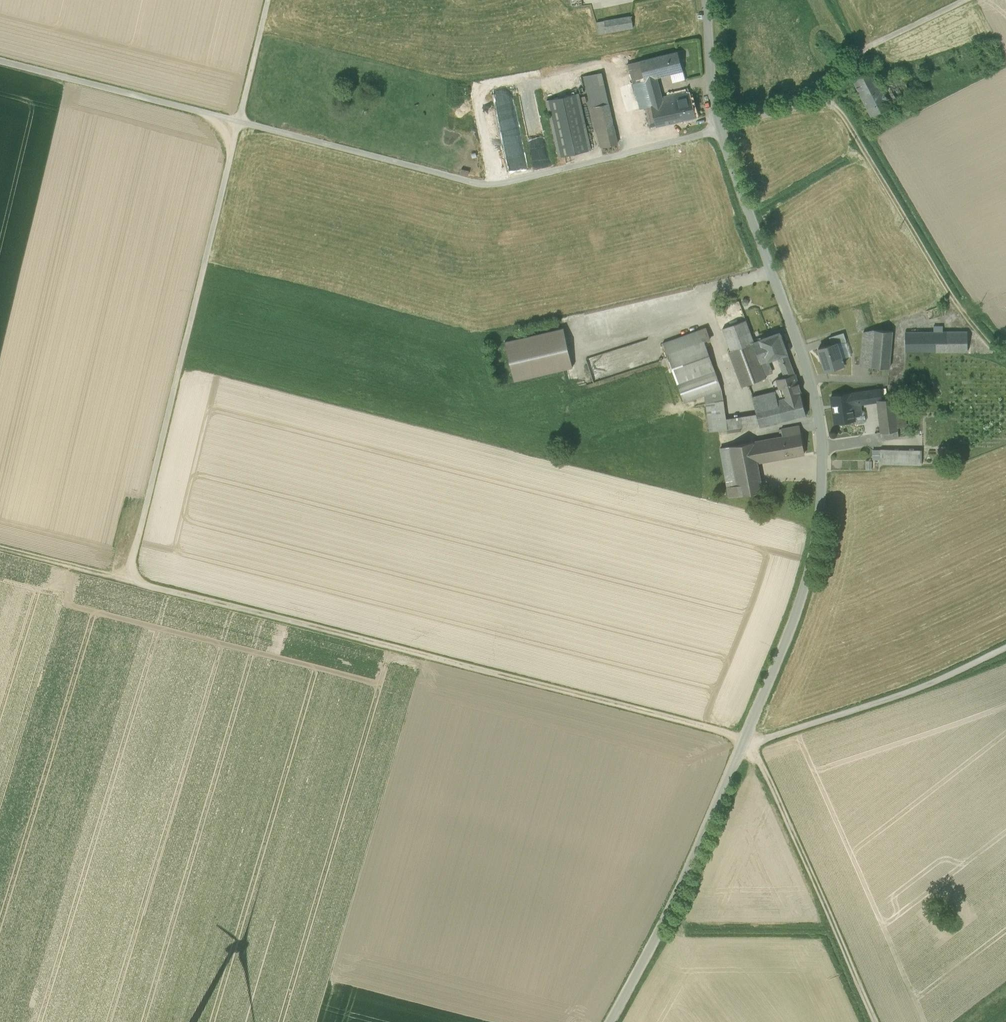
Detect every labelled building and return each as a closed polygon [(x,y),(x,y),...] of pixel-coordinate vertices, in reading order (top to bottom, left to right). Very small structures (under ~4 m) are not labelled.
[(632,17),(618,19),(620,31),(634,28),(632,17)] [(618,19),(597,23),(599,34),(620,31),(618,19)] [(677,52),(639,61),(644,80),(644,81),(656,78),(683,71),(677,52)] [(639,61),(630,64),(634,83),(644,80),(639,61)] [(872,69),(852,80),(861,98),(882,88),(872,69)] [(600,73),(584,76),(591,108),(607,104),(600,73)] [(674,94),(661,97),(656,78),(644,81),(651,106),(644,107),(644,108),(649,128),(680,121),(674,94)] [(889,103),(889,102),(901,96),(909,91),(902,78),(882,88),(889,103)] [(644,80),(634,83),(640,109),(644,108),(644,107),(651,106),(644,81),(644,80)] [(882,88),(861,98),(870,116),(891,105),(889,102),(889,103),(882,88)] [(688,91),(674,94),(680,121),(696,117),(690,97),(688,91)] [(577,93),(546,100),(559,158),(590,150),(577,93)] [(901,96),(889,102),(891,105),(892,108),(904,102),(901,96)] [(607,104),(591,108),(600,148),(617,144),(607,104)] [(745,320),(722,329),(730,351),(753,342),(745,320)] [(934,332),(905,332),(905,351),(968,351),(967,331),(943,331),(943,325),(934,325),(934,332)] [(705,328),(662,343),(677,384),(714,370),(704,341),(710,339),(705,328)] [(871,366),(874,329),(862,333),(859,365),(871,366)] [(892,330),(874,329),(871,366),(889,368),(892,330)] [(578,370),(567,330),(507,347),(518,387),(578,370)] [(836,341),(837,342),(844,340),(845,339),(843,332),(829,336),(832,343),(836,341)] [(759,340),(767,361),(777,357),(787,354),(779,333),(759,340)] [(767,361),(759,340),(753,342),(730,351),(728,352),(741,387),(765,379),(759,363),(767,361)] [(844,340),(837,342),(843,361),(850,358),(844,340)] [(832,343),(818,347),(825,370),(844,364),(843,361),(837,342),(836,341),(832,343)] [(787,354),(777,357),(781,369),(791,365),(787,354)] [(714,370),(677,384),(683,403),(704,395),(721,389),(714,370)] [(794,374),(776,379),(782,399),(800,394),(801,394),(794,374)] [(721,389),(704,395),(705,403),(723,400),(721,389)] [(880,389),(831,396),(835,423),(854,420),(854,422),(856,424),(864,422),(865,420),(864,410),(861,410),(860,404),(877,401),(877,400),(881,400),(881,397),(880,389)] [(775,391),(752,397),(754,406),(777,400),(775,391)] [(777,400),(754,406),(756,414),(759,424),(759,427),(806,415),(800,394),(782,399),(777,400)] [(903,397),(894,398),(897,427),(906,426),(903,397)] [(881,400),(877,400),(877,401),(881,432),(897,430),(897,427),(894,398),(881,400)] [(726,419),(723,400),(705,403),(708,422),(717,420),(726,419)] [(759,424),(756,414),(726,419),(717,420),(719,430),(759,424)] [(719,430),(717,420),(708,422),(709,432),(719,430)] [(797,425),(780,428),(782,437),(785,437),(799,434),(797,425)] [(897,430),(881,432),(882,440),(898,438),(897,430)] [(799,434),(785,437),(788,449),(786,449),(788,457),(803,454),(799,434)] [(782,437),(729,447),(733,467),(756,463),(788,457),(786,449),(788,449),(785,437),(782,437)] [(729,447),(720,449),(727,487),(736,485),(733,467),(729,447)] [(921,464),(921,461),(922,451),(880,450),(880,464),(921,464)] [(756,463),(733,467),(736,485),(738,497),(762,492),(756,463)] [(736,485),(727,487),(729,498),(738,497),(736,485)]
